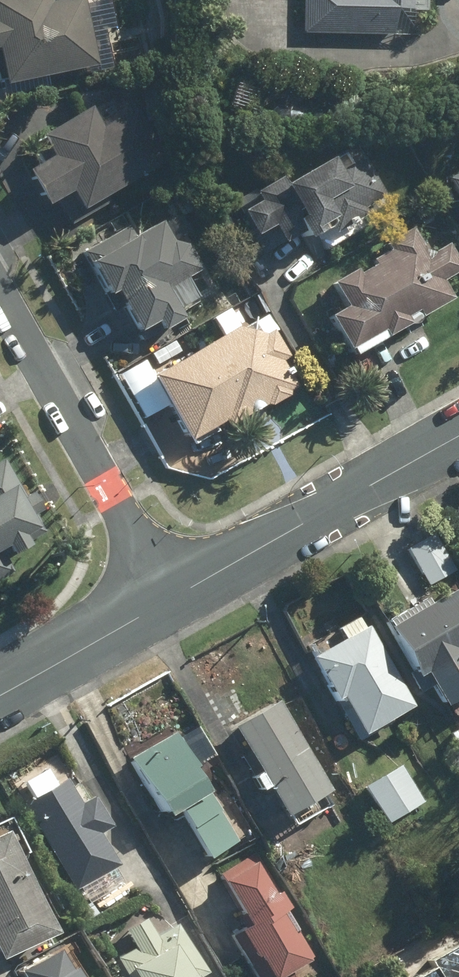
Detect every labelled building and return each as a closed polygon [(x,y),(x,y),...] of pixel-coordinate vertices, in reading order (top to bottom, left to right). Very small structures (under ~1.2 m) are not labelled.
[(7,84),(98,64),(84,0),(71,0),(51,4),(50,0),(0,0),(0,53),(7,84)] [(303,32),(417,34),(417,12),(427,12),(428,0),(303,0),(303,32)] [(70,223),(168,161),(134,107),(106,125),(93,105),(41,138),(53,157),(29,173),(50,207),(57,202),(70,223)] [(288,181),(285,173),(238,198),(266,250),(302,231),(315,254),(372,223),(365,209),(389,196),(368,156),(346,167),(339,154),(288,181)] [(451,181),(458,195),(458,176),(451,181)] [(130,220),(84,245),(109,293),(116,289),(136,328),(156,318),(162,329),(187,316),(182,306),(202,295),(193,277),(203,271),(186,238),(174,244),(163,223),(138,236),(130,220)] [(456,297),(445,277),(458,269),(458,265),(448,244),(427,255),(413,229),(387,243),(392,251),(339,280),(351,302),(330,313),(353,353),(456,297)] [(289,357),(268,315),(156,371),(150,360),(124,373),(145,414),(171,401),(189,437),(227,418),(230,423),(299,388),(284,359),(289,357)] [(180,351),(172,337),(148,351),(156,365),(180,351)] [(26,496),(6,459),(0,462),(0,579),(14,572),(1,548),(8,545),(12,552),(32,542),(27,532),(41,524),(37,517),(49,510),(38,490),(26,496)] [(436,534),(409,549),(429,584),(456,568),(436,534)] [(393,619),(420,671),(428,667),(449,706),(458,700),(458,583),(393,619)] [(313,657),(339,698),(343,696),(366,732),(414,702),(365,624),(313,657)] [(323,793),(333,788),(283,698),(227,730),(262,794),(273,788),(302,840),(338,820),(323,793)] [(132,756),(164,813),(178,806),(207,858),(238,841),(195,763),(216,752),(201,725),(180,736),(177,731),(132,756)] [(400,763),(363,786),(386,823),(424,800),(400,763)] [(64,778),(22,803),(84,903),(120,881),(112,868),(119,864),(98,832),(113,823),(95,793),(79,802),(64,778)] [(0,832),(0,949),(5,958),(59,932),(10,827),(0,832)] [(231,931),(257,976),(295,976),(290,968),(311,956),(286,911),(292,908),(282,890),(276,893),(255,857),(222,876),(242,910),(235,914),(242,925),(231,931)] [(112,947),(130,976),(198,976),(207,972),(177,922),(157,933),(146,915),(124,928),(129,936),(112,947)] [(430,957),(435,968),(417,976),(458,976),(458,943),(430,957)]
